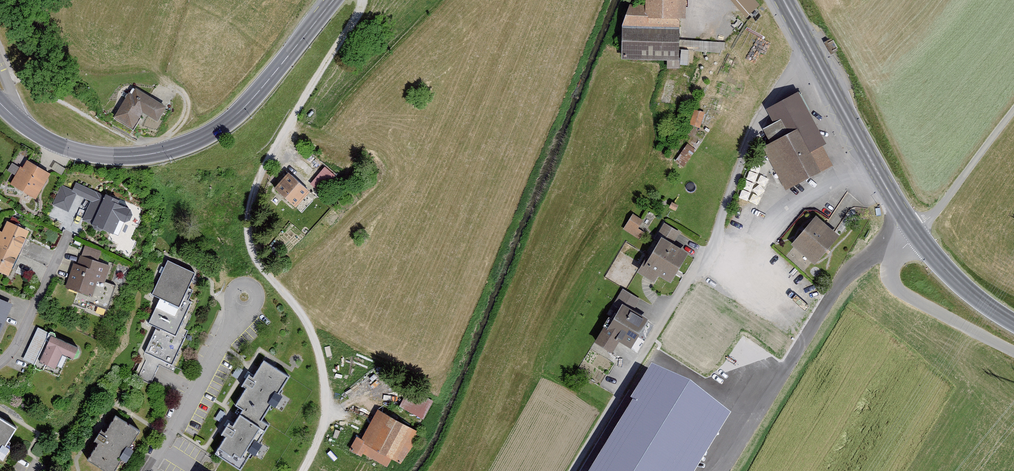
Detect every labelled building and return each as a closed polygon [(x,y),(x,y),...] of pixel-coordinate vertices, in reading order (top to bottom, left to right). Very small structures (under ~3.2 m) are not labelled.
[(653,6),(628,5),(627,60),(683,61),(684,21),(689,21),(690,0),(653,0),(653,6)] [(755,0),(731,0),(748,18),(760,6),(755,0)] [(165,107),(134,88),(116,117),(132,127),(142,111),(157,120),(165,107)] [(774,145),(768,148),(789,192),(839,168),(803,95),(770,111),(777,125),(767,130),(774,145)] [(684,165),(696,148),(688,142),(676,159),(684,165)] [(51,171),(28,158),(12,187),(35,199),(51,171)] [(11,161),(8,170),(16,172),(19,164),(11,161)] [(324,166),(311,184),(323,193),(336,176),(324,166)] [(289,172),(275,189),(296,208),(311,191),(289,172)] [(72,191),(62,186),(53,205),(68,212),(76,193),(93,201),(85,220),(96,225),(95,227),(112,234),(119,220),(125,223),(129,221),(131,217),(129,212),(116,206),(118,203),(76,183),(72,191)] [(651,226),(635,215),(625,230),(641,241),(651,226)] [(821,217),(796,245),(819,265),(844,237),(821,217)] [(7,223),(3,233),(0,232),(0,270),(8,274),(27,232),(7,223)] [(694,256),(667,239),(650,267),(648,265),(642,274),(658,284),(663,277),(676,285),(694,256)] [(78,266),(74,265),(67,287),(78,291),(74,304),(85,308),(87,302),(107,309),(115,286),(103,282),(109,267),(96,262),(100,252),(85,247),(78,266)] [(195,273),(167,260),(151,295),(159,299),(148,324),(156,328),(145,352),(149,354),(138,378),(150,383),(161,359),(172,364),(188,330),(180,326),(191,302),(188,301),(192,290),(188,288),(195,273)] [(0,300),(0,329),(10,305),(0,300)] [(654,322),(626,306),(611,331),(608,329),(599,344),(616,355),(624,343),(637,351),(654,322)] [(78,349),(49,335),(35,364),(36,369),(40,370),(44,369),(58,375),(67,356),(73,359),(77,358),(80,353),(78,349)] [(289,377),(264,361),(253,379),(248,376),(242,386),(246,388),(235,405),(243,410),(233,426),(228,423),(221,435),(225,437),(215,454),(240,470),(251,453),(255,455),(261,445),(257,443),(268,426),(261,421),(271,405),(275,407),(281,397),(278,395),(289,377)] [(588,470),(693,470),(730,411),(653,365),(588,470)] [(424,396),(406,387),(399,401),(416,410),(424,396)] [(411,425),(377,407),(356,447),(390,465),(411,425)] [(115,415),(104,433),(101,431),(94,441),(98,443),(86,462),(102,470),(115,470),(122,459),(126,462),(133,451),(129,448),(140,430),(115,415)] [(0,419),(0,459),(2,460),(9,449),(5,447),(16,429),(0,419)]
